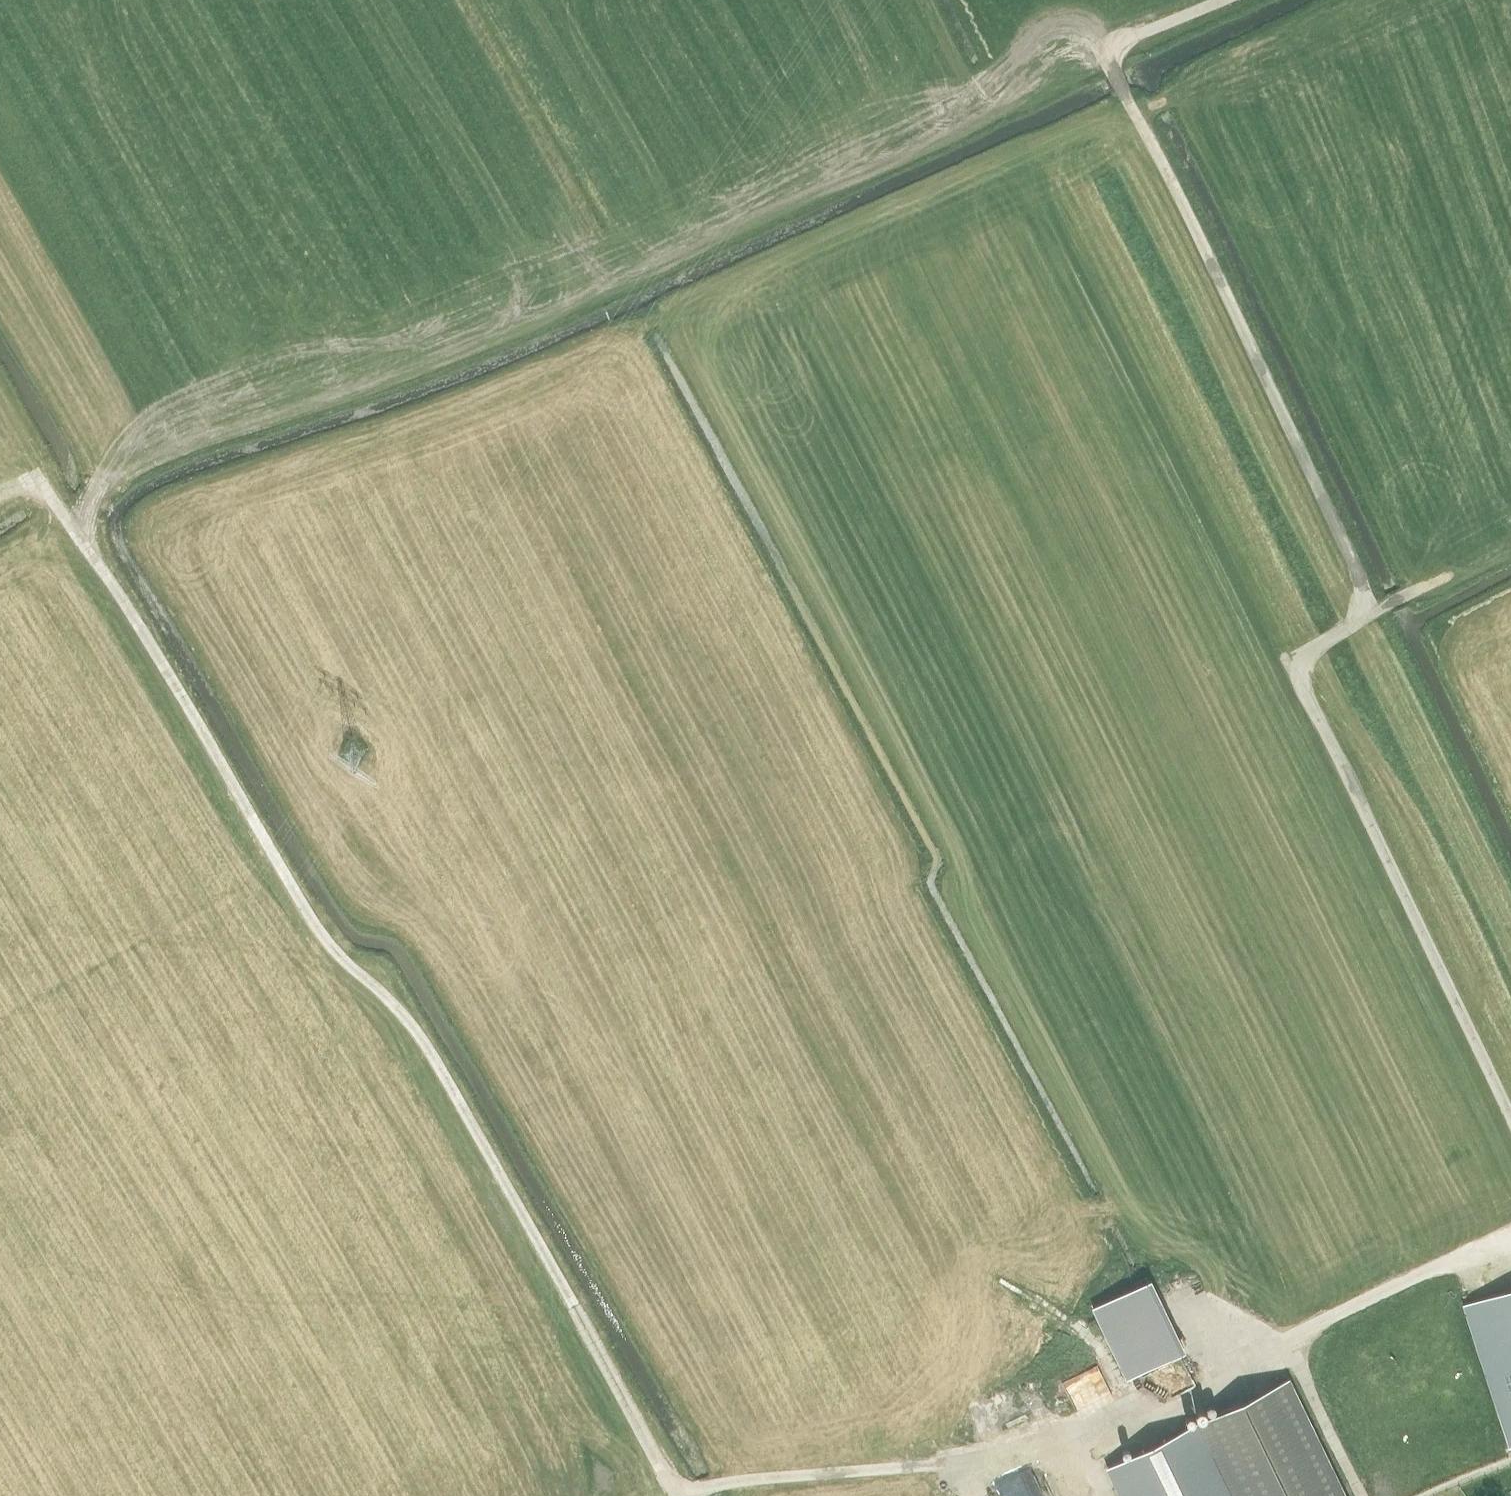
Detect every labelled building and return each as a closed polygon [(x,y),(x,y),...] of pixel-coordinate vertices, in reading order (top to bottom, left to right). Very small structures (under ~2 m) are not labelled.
[(1093,1307),(1128,1379),(1182,1354),(1147,1282),(1093,1307)] [(1465,1305),(1510,1443),(1510,1290),(1465,1305)] [(1289,1380),(1108,1469),(1121,1495),(1346,1495),(1289,1380)]
